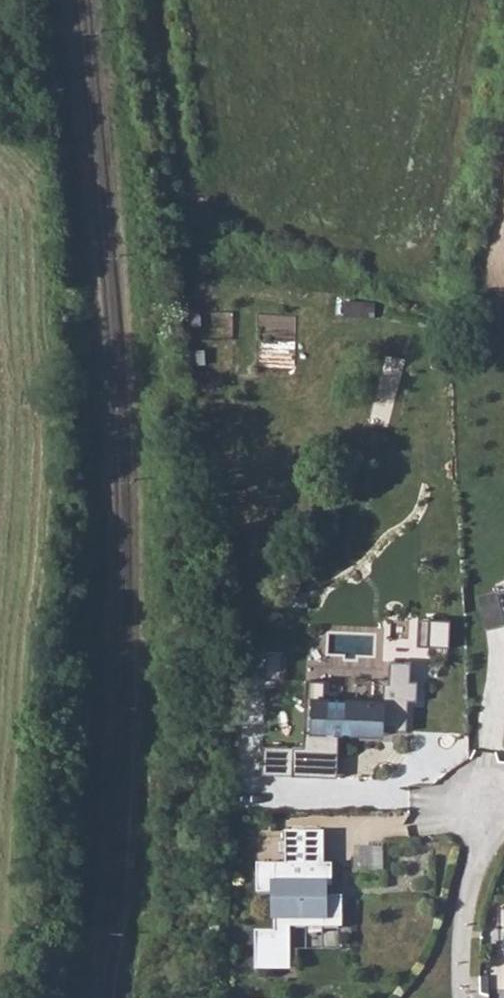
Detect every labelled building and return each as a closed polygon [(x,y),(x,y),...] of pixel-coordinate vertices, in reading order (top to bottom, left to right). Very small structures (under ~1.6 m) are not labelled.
[(426,619),(426,646),(452,646),(452,619),(426,619)] [(376,657),(376,634),(330,631),(328,655),(376,657)] [(387,681),(384,701),(386,701),(384,730),(409,731),(410,700),(419,699),(419,681),(413,680),(412,663),(391,662),(390,682),(387,681)] [(384,730),(386,701),(384,701),(314,697),(312,733),(340,734),(384,736),(384,730)] [(338,776),(340,734),(312,733),(307,733),(306,747),(264,747),(263,774),(338,776)] [(255,931),(255,967),(290,967),(290,928),(342,927),(342,896),(323,896),(323,886),(331,886),(331,865),(324,865),(323,832),(285,832),(285,864),(256,864),(256,893),(275,893),(275,931),(255,931)] [(384,848),(357,848),(356,869),(383,869),(384,848)]
